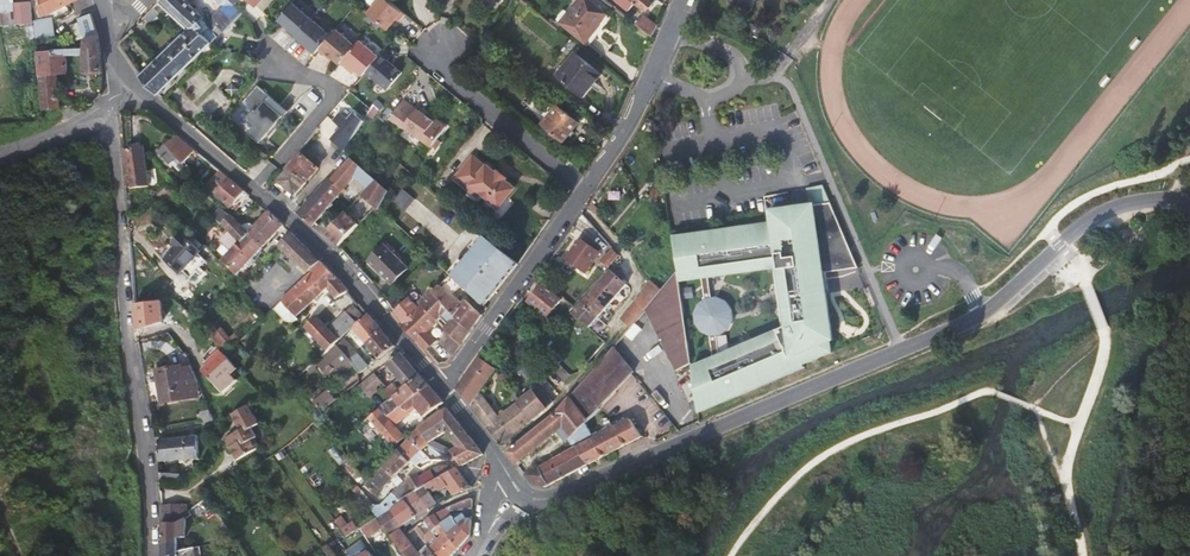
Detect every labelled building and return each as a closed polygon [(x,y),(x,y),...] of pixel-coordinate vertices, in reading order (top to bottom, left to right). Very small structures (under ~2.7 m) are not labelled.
[(16,23),(16,24),(35,22),(33,0),(23,0),(15,1),(15,0),(0,0),(0,25),(16,23)] [(45,14),(76,0),(41,0),(39,2),(45,14)] [(185,0),(161,0),(159,2),(169,12),(187,30),(193,25),(211,41),(215,36),(220,40),(226,33),(225,32),(241,15),(231,5),(236,0),(219,0),(224,6),(213,18),(213,19),(207,25),(202,19),(203,18),(185,0)] [(389,28),(397,18),(402,22),(408,14),(391,0),(379,0),(369,12),(389,28)] [(566,14),(562,11),(555,20),(563,26),(581,43),(604,15),(586,0),(578,0),(566,14)] [(640,6),(641,6),(647,11),(657,0),(633,0),(640,6)] [(295,37),(296,35),(312,17),(293,1),(279,18),(288,26),(286,29),(295,37)] [(97,71),(102,71),(101,63),(99,34),(92,14),(79,19),(84,32),(85,37),(84,47),(83,52),(83,57),(84,69),(97,68),(97,71)] [(53,15),(35,16),(36,37),(55,35),(53,15)] [(643,16),(636,26),(651,37),(656,26),(643,16)] [(331,34),(312,17),(296,35),(316,51),(319,48),(331,34)] [(84,32),(81,23),(72,25),(73,33),(74,33),(84,32)] [(186,31),(140,76),(141,77),(157,94),(211,41),(193,25),(187,30),(186,31)] [(336,28),(331,34),(319,48),(326,54),(328,52),(333,56),(340,62),(340,61),(355,44),(336,28)] [(360,39),(355,44),(340,61),(348,67),(349,65),(355,70),(362,76),(365,72),(379,55),(360,39)] [(40,72),(56,71),(67,70),(66,52),(54,52),(54,47),(38,48),(40,72)] [(379,55),(365,72),(386,90),(401,73),(387,62),(389,59),(381,53),(379,55)] [(554,74),(579,95),(598,73),(573,53),(554,74)] [(57,87),(56,71),(40,72),(42,88),(57,87)] [(260,141),(287,109),(257,83),(241,101),(252,110),(246,119),(253,125),(248,132),(260,141)] [(57,87),(42,88),(43,104),(44,108),(60,107),(57,87)] [(431,147),(446,126),(436,119),(434,121),(404,99),(390,118),(431,147)] [(579,124),(559,107),(544,125),(564,142),(579,124)] [(329,138),(342,150),(361,120),(352,112),(348,118),(342,112),(333,122),(339,127),(329,138)] [(177,136),(165,144),(177,158),(182,163),(195,151),(177,136)] [(170,164),(177,158),(165,144),(152,153),(165,168),(170,164)] [(127,162),(131,189),(150,186),(144,147),(130,149),(126,150),(127,162)] [(573,159),(584,168),(593,156),(582,148),(573,159)] [(301,154),(278,181),(295,195),(318,168),(301,154)] [(498,207),(515,187),(505,179),(506,178),(496,170),(495,171),(486,163),(485,165),(472,154),(453,177),(477,196),(480,192),(498,207)] [(175,179),(179,175),(186,167),(182,163),(177,158),(170,164),(165,168),(175,179)] [(312,226),(316,222),(329,207),(331,208),(334,204),(333,203),(342,192),(344,193),(346,190),(345,189),(355,178),(368,189),(366,191),(370,196),(367,200),(374,206),(378,211),(379,209),(388,192),(381,185),(350,158),(339,170),(330,180),(328,179),(300,210),(297,214),(312,226)] [(217,195),(229,206),(231,207),(235,202),(239,198),(242,196),(246,199),(248,202),(252,198),(248,195),(240,188),(230,180),(217,195)] [(808,207),(829,204),(821,185),(805,189),(808,207)] [(394,201),(406,210),(416,198),(404,188),(394,201)] [(370,196),(366,191),(362,196),(367,200),(370,196)] [(239,206),(235,202),(231,207),(235,211),(239,206)] [(691,369),(698,413),(804,368),(802,365),(830,353),(828,341),(832,341),(822,273),(856,268),(829,204),(808,207),(769,213),(771,226),(673,239),(678,271),(678,272),(679,282),(701,279),(707,278),(772,269),(781,329),(776,331),(776,332),(718,357),(712,359),(691,369)] [(223,209),(214,218),(215,219),(223,212),(225,210),(223,209)] [(215,219),(220,224),(228,218),(223,212),(215,219)] [(248,233),(247,234),(263,248),(284,226),(284,225),(268,212),(248,233)] [(358,224),(345,212),(326,233),(335,242),(339,246),(358,224)] [(247,234),(248,233),(231,215),(230,216),(228,218),(220,224),(228,232),(238,242),(247,234)] [(236,275),(263,248),(247,234),(238,242),(228,232),(220,242),(229,252),(221,261),(236,275)] [(281,248),(307,273),(320,262),(309,251),(291,233),(279,246),(281,248)] [(182,271),(198,254),(200,252),(182,235),(161,256),(180,274),(182,271)] [(486,237),(453,276),(474,296),(484,306),(518,264),(486,237)] [(579,240),(560,266),(580,280),(598,253),(579,240)] [(609,268),(621,255),(613,247),(600,259),(609,268)] [(404,274),(384,250),(368,264),(388,288),(404,274)] [(207,262),(198,254),(182,271),(190,279),(207,262)] [(336,299),(349,291),(339,279),(325,264),(320,262),(307,273),(310,276),(293,291),(282,301),(295,316),(327,289),(336,299)] [(611,268),(571,314),(587,329),(625,284),(617,277),(619,275),(611,268)] [(678,271),(665,286),(674,295),(681,293),(679,282),(678,272),(678,271)] [(469,302),(474,296),(453,276),(450,273),(421,302),(438,320),(443,315),(453,324),(448,331),(450,334),(460,346),(470,333),(470,331),(473,326),(482,315),(469,302)] [(707,278),(701,279),(704,302),(700,305),(697,308),(697,309),(695,313),(695,315),(695,320),(695,323),(696,325),(698,329),(700,331),(701,331),(702,332),(706,335),(707,335),(709,335),(712,359),(718,357),(715,333),(720,332),(721,331),(722,331),(723,330),(725,327),(727,325),(728,323),(729,319),(729,317),(728,314),(727,310),(726,309),(723,305),(720,304),(716,302),(712,302),(711,302),(707,278)] [(542,286),(527,304),(545,319),(561,301),(542,286)] [(642,313),(674,366),(691,364),(690,361),(681,293),(674,295),(665,286),(657,295),(642,313)] [(619,321),(628,329),(630,327),(640,316),(642,313),(657,295),(649,287),(619,321)] [(407,298),(393,312),(402,322),(417,307),(407,298)] [(293,324),(299,320),(295,316),(282,301),(280,302),(273,309),(286,322),(293,324)] [(427,331),(438,320),(421,302),(417,307),(402,322),(400,324),(415,342),(418,341),(425,350),(436,342),(427,331)] [(322,331),(315,338),(327,351),(327,352),(335,345),(339,340),(338,339),(362,316),(353,306),(329,330),(326,327),(322,331)] [(368,357),(372,363),(395,346),(393,344),(383,332),(368,314),(353,330),(372,353),(368,357)] [(443,315),(438,320),(448,331),(453,324),(443,315)] [(312,320),(305,327),(315,338),(322,331),(312,320)] [(218,332),(211,338),(215,343),(217,346),(224,354),(231,348),(218,332)] [(357,340),(350,333),(337,346),(350,362),(352,361),(361,353),(353,343),(357,340)] [(230,338),(235,344),(240,339),(235,334),(230,338)] [(441,344),(452,357),(454,354),(460,346),(450,334),(441,344)] [(548,350),(541,344),(533,354),(540,360),(548,350)] [(229,375),(237,370),(234,366),(224,354),(217,346),(203,357),(208,365),(201,370),(220,393),(234,382),(229,375)] [(331,381),(350,362),(337,346),(317,366),(331,381)] [(633,372),(610,350),(604,356),(583,381),(603,403),(631,375),(633,372)] [(386,365),(404,388),(420,376),(410,364),(401,353),(386,365)] [(183,392),(201,389),(188,358),(178,359),(183,392)] [(499,418),(481,395),(496,373),(497,371),(479,358),(465,378),(457,389),(471,408),(472,409),(487,427),(499,418)] [(164,394),(183,392),(178,359),(155,363),(157,376),(161,376),(164,394)] [(530,384),(538,374),(525,362),(517,373),(530,384)] [(558,366),(553,372),(564,381),(568,375),(558,366)] [(500,369),(497,371),(496,373),(506,385),(510,380),(500,369)] [(377,388),(379,386),(381,384),(374,375),(369,379),(377,388)] [(392,397),(400,406),(411,399),(428,386),(424,381),(420,376),(404,388),(395,395),(392,397)] [(333,388),(339,397),(352,387),(345,378),(333,388)] [(371,392),(377,388),(369,379),(364,383),(371,392)] [(564,425),(572,435),(585,422),(603,403),(583,381),(554,414),(506,452),(515,463),(558,429),(564,425)] [(400,406),(404,411),(414,405),(423,418),(425,416),(442,403),(434,394),(428,386),(411,399),(400,406)] [(389,387),(383,392),(390,400),(392,397),(395,395),(389,387)] [(539,387),(534,390),(549,407),(552,403),(539,387)] [(308,390),(305,392),(321,412),(336,400),(329,391),(318,400),(308,390)] [(534,390),(531,392),(545,411),(546,410),(549,407),(534,390)] [(518,403),(531,421),(545,411),(531,392),(520,402),(518,403)] [(518,403),(499,418),(512,436),(522,428),(531,421),(518,403)] [(404,413),(404,411),(400,406),(384,416),(389,422),(404,413)] [(256,425),(245,407),(230,415),(239,431),(225,438),(226,441),(225,442),(235,460),(257,448),(253,440),(255,439),(250,429),(256,425)] [(394,448),(403,438),(398,431),(389,422),(384,416),(377,409),(367,418),(394,448)] [(199,411),(202,419),(212,418),(209,410),(199,411)] [(450,451),(451,452),(456,459),(462,466),(484,454),(473,440),(469,438),(461,428),(446,410),(419,429),(429,442),(446,432),(457,447),(452,450),(450,451)] [(500,444),(512,436),(499,418),(487,427),(490,431),(497,440),(500,444)] [(625,418),(593,435),(595,438),(626,422),(625,418)] [(595,438),(593,435),(585,422),(572,435),(568,439),(574,447),(576,446),(587,465),(641,438),(631,419),(626,422),(595,438)] [(558,429),(568,439),(572,435),(564,425),(558,429)] [(421,450),(427,444),(429,442),(419,429),(418,430),(410,438),(421,450)] [(198,437),(185,438),(158,440),(158,452),(159,462),(199,459),(198,437)] [(410,461),(421,450),(410,438),(399,450),(410,461)] [(569,450),(524,475),(532,485),(544,487),(587,465),(576,446),(574,447),(568,439),(563,442),(569,450)] [(433,443),(432,447),(448,453),(451,452),(450,451),(452,450),(433,443)] [(365,484),(374,494),(410,461),(399,450),(395,453),(365,484)] [(355,478),(360,474),(351,462),(346,466),(355,478)] [(437,466),(431,470),(436,479),(444,474),(439,466),(437,466)] [(450,484),(456,494),(470,488),(455,467),(444,474),(436,479),(432,482),(437,489),(438,490),(450,484)] [(432,482),(436,479),(431,470),(426,473),(419,477),(425,486),(432,482)] [(104,489),(125,483),(122,472),(101,477),(104,489)] [(406,480),(415,492),(425,486),(419,477),(417,472),(406,480)] [(163,474),(162,482),(178,483),(178,475),(163,474)] [(432,482),(425,486),(415,492),(426,509),(435,503),(435,502),(429,492),(437,489),(432,482)] [(409,496),(401,485),(393,493),(399,500),(400,501),(403,499),(409,496)] [(426,509),(415,492),(409,496),(403,499),(415,516),(426,509)] [(377,519),(386,512),(390,510),(401,525),(410,519),(415,516),(403,499),(400,501),(399,500),(393,493),(381,505),(377,505),(374,505),(370,507),(376,517),(377,519)] [(447,513),(471,507),(471,497),(445,508),(432,516),(458,547),(470,535),(470,518),(467,517),(457,525),(447,513)] [(185,505),(161,505),(161,512),(161,523),(179,523),(185,518),(185,505)] [(377,519),(388,534),(401,525),(390,510),(386,512),(377,519)] [(334,519),(341,528),(344,526),(338,516),(334,519)] [(441,536),(438,539),(451,555),(454,552),(455,550),(458,547),(432,516),(424,521),(428,527),(432,531),(435,528),(441,536)] [(186,536),(185,518),(179,523),(161,523),(162,537),(163,555),(177,555),(177,551),(180,537),(186,536)] [(369,538),(381,530),(374,520),(362,528),(369,538)] [(344,526),(341,528),(346,535),(356,531),(357,531),(350,521),(344,526)] [(417,534),(428,527),(424,521),(413,529),(417,534)] [(365,548),(369,544),(360,529),(357,531),(356,531),(360,536),(359,537),(361,540),(360,542),(365,548)] [(406,533),(403,535),(398,529),(389,536),(404,555),(419,555),(408,542),(411,540),(406,533)] [(426,544),(429,548),(429,549),(435,555),(450,555),(451,555),(438,539),(435,536),(426,544)] [(322,549),(327,555),(337,555),(329,544),(322,549)] [(193,547),(177,551),(177,555),(163,555),(194,555),(193,547)]
